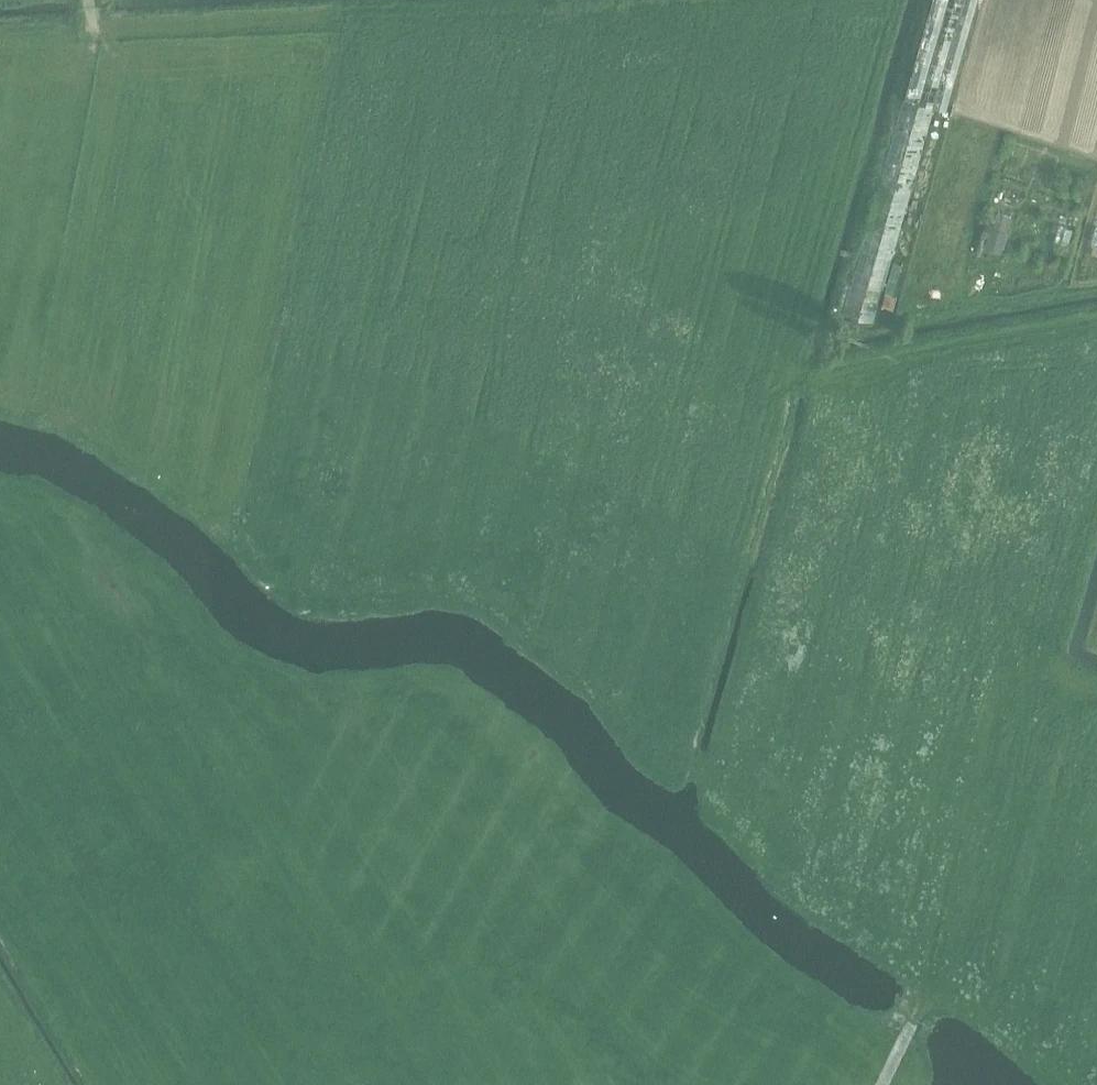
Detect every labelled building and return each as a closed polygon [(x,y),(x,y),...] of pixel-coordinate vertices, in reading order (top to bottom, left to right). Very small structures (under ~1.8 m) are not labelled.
[(978,0),(934,0),(906,98),(903,98),(841,314),(876,323),(934,106),(947,109),(978,0)]
